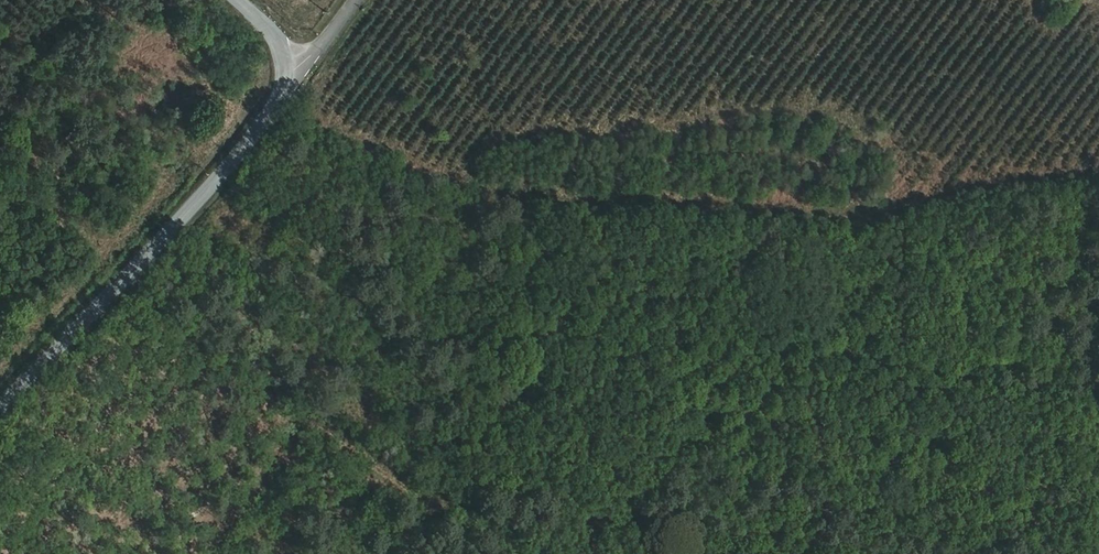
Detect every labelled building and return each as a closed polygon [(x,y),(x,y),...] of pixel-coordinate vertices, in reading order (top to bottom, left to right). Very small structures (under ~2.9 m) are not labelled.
[(122,256),(116,261),(121,265),(126,262),(122,256)]
